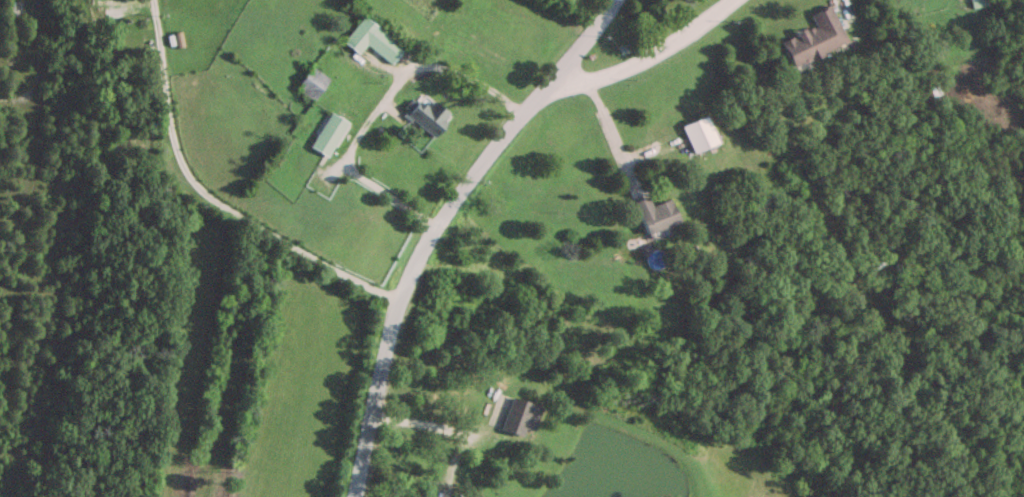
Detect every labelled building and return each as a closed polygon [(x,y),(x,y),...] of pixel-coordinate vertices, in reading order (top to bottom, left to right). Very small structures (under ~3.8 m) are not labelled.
[(790,63),(845,43),(830,4),(810,12),(814,25),(780,38),(790,63)] [(341,41),(358,53),(365,43),(391,62),(403,46),(361,15),(341,41)] [(294,89),(312,101),(328,78),(309,65),(294,89)] [(418,98),(405,113),(432,135),(449,115),(428,97),(423,103),(418,98)] [(327,156),(347,123),(329,112),(308,145),(327,156)] [(681,125),(693,152),(718,141),(705,114),(681,125)] [(633,200),(645,233),(677,220),(669,197),(651,204),(647,195),(633,200)] [(509,396),(499,428),(520,435),(523,427),(531,430),(539,405),(509,396)]
